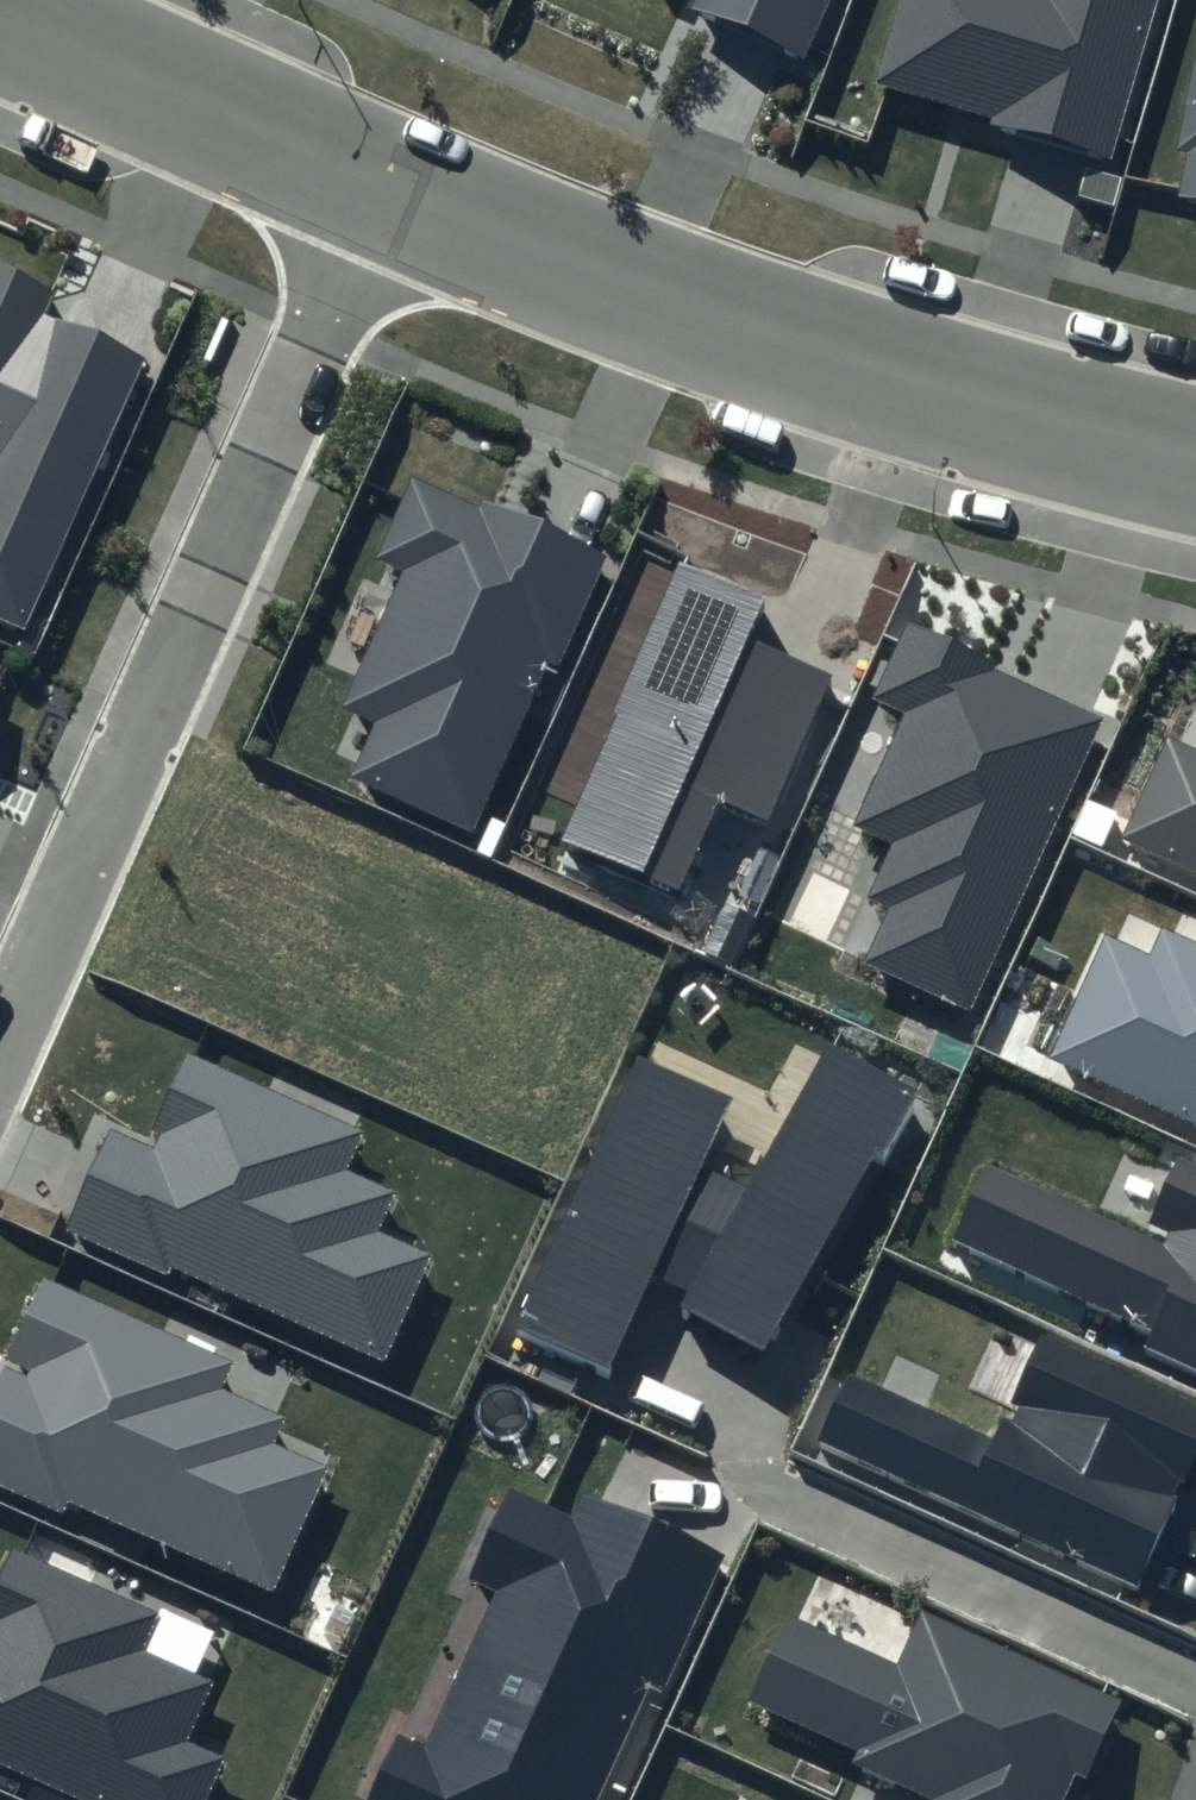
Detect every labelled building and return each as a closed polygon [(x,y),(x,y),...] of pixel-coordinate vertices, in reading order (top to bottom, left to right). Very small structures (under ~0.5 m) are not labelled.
[(687,8),(805,60),(831,0),(690,0),(687,8)] [(877,93),(1111,159),(1156,0),(904,0),(877,93)] [(1177,199),(1195,203),(1195,105),(1177,199)] [(0,267),(0,620),(22,631),(147,358),(44,311),(54,291),(0,267)] [(601,554),(418,472),(379,558),(403,569),(341,708),(372,722),(347,776),(475,833),(601,554)] [(764,598),(679,561),(557,842),(676,894),(718,798),(770,821),(833,676),(747,638),(764,598)] [(993,662),(906,623),(872,700),(903,714),(854,824),(893,842),(867,899),(889,909),(864,964),(970,1011),(1102,717),(991,667),(993,662)] [(1166,734),(1120,838),(1195,872),(1195,748),(1166,734)] [(1104,936),(1049,1057),(1195,1124),(1195,943),(1163,928),(1150,957),(1104,936)] [(733,1097),(638,1056),(514,1332),(612,1375),(655,1277),(687,1291),(679,1305),(763,1351),(915,1088),(831,1044),(744,1186),(701,1168),(733,1097)] [(364,1130),(189,1052),(148,1145),(111,1129),(67,1228),(383,1368),(433,1257),(377,1232),(395,1192),(346,1171),(364,1130)] [(1181,1158),(1151,1225),(1168,1232),(1163,1243),(983,1162),(948,1240),(1152,1332),(1145,1347),(1195,1370),(1195,1164),(1181,1158)] [(44,1279),(0,1379),(0,1487),(65,1516),(70,1503),(274,1593),(329,1468),(271,1442),(283,1417),(221,1389),(233,1362),(44,1279)] [(1040,1332),(993,1436),(854,1373),(820,1445),(1133,1588),(1195,1452),(1195,1403),(1040,1332)] [(507,1486),(465,1578),(490,1590),(420,1744),(398,1734),(368,1799),(596,1799),(646,1689),(661,1695),(724,1557),(582,1493),(572,1515),(507,1486)] [(12,1551),(0,1577),(0,1767),(74,1799),(215,1799),(233,1762),(186,1741),(212,1683),(139,1651),(155,1615),(12,1551)] [(920,1610),(895,1666),(785,1617),(749,1697),(860,1747),(854,1760),(931,1794),(928,1799),(1066,1799),(1076,1777),(1085,1781),(1122,1700),(920,1610)]
